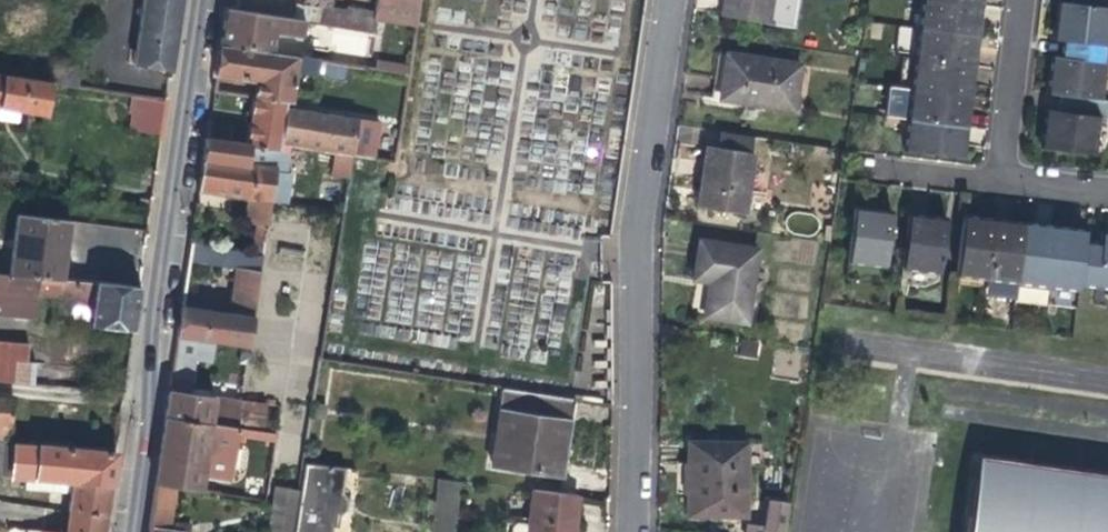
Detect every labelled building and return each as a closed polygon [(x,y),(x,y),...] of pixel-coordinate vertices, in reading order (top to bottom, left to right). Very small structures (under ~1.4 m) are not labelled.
[(142,5),(180,11),(182,0),(143,0),(142,5)] [(374,15),(416,22),(419,0),(376,0),(374,15)] [(767,23),(770,0),(723,0),(721,16),(767,23)] [(970,6),(927,0),(923,0),(919,29),(975,36),(978,17),(969,16),(970,6)] [(1069,41),(1107,46),(1107,42),(1107,0),(1074,0),(1074,4),(1061,3),(1059,17),(1056,40),(1069,41)] [(134,64),(172,69),(175,49),(180,11),(142,5),(134,64)] [(978,12),(979,7),(970,6),(969,16),(978,17),(978,12)] [(287,18),(225,8),(223,21),(220,45),(300,58),(302,50),(298,49),(297,46),(272,42),(274,30),(285,31),(287,18)] [(372,25),(374,16),(346,12),(345,14),(324,11),(321,25),(371,34),(372,25)] [(416,22),(374,15),(374,16),(372,25),(415,32),(416,22)] [(963,55),(973,56),(975,36),(919,29),(915,60),(962,66),(963,55)] [(1049,93),(1062,94),(1101,99),(1107,46),(1069,41),(1067,57),(1053,56),(1052,68),(1049,93)] [(318,61),(300,58),(220,45),(217,64),(215,76),(255,83),(295,89),(297,73),(307,75),(306,78),(315,79),(318,61)] [(721,99),(792,110),(799,65),(728,54),(724,75),(721,99)] [(973,60),(973,56),(963,55),(962,66),(972,67),(973,60)] [(377,74),(407,73),(407,60),(377,61),(377,74)] [(961,75),(962,66),(915,60),(911,90),(968,97),(971,76),(961,75)] [(53,65),(49,85),(77,89),(81,69),(53,65)] [(971,74),(972,67),(962,66),(961,75),(971,76),(971,74)] [(49,85),(0,77),(0,110),(44,116),(49,85)] [(293,104),(295,89),(255,83),(253,97),(293,104)] [(885,118),(907,120),(953,126),(955,116),(965,117),(968,97),(911,90),(889,87),(885,118)] [(222,92),(213,91),(211,103),(221,104),(222,92)] [(1101,99),(1062,94),(1060,113),(1046,111),(1045,124),(1042,146),(1093,153),(1098,118),(1107,119),(1107,108),(1107,100),(1101,99)] [(244,116),(240,143),(250,145),(283,150),(284,146),(290,106),(292,106),(293,104),(253,97),(247,96),(244,116)] [(131,129),(162,133),(167,102),(135,98),(131,129)] [(359,117),(292,106),(290,106),(284,146),(353,157),(359,117)] [(965,121),(965,117),(955,116),(953,126),(964,128),(965,121)] [(960,158),(963,139),(952,137),(953,126),(907,120),(903,151),(960,158)] [(231,127),(208,123),(206,138),(229,142),(231,127)] [(964,128),(953,126),(952,137),(963,139),(963,135),(964,128)] [(716,133),(713,151),(750,156),(753,139),(716,133)] [(247,169),(250,145),(240,143),(229,142),(206,138),(204,151),(203,162),(247,169)] [(755,157),(750,156),(713,151),(708,150),(704,174),(699,208),(746,215),(755,157)] [(277,174),(247,169),(203,162),(198,193),(218,195),(247,199),(243,224),(268,228),(277,174)] [(884,266),(891,214),(869,211),(855,209),(849,262),(884,266)] [(17,216),(9,276),(61,281),(66,245),(69,222),(17,216)] [(909,216),(902,268),(938,272),(945,220),(929,218),(909,216)] [(957,275),(986,278),(992,230),(982,228),(984,220),(964,217),(957,275)] [(993,221),(984,220),(982,228),(992,230),(993,221)] [(993,221),(992,230),(1005,231),(1006,222),(1001,222),(993,221)] [(1024,224),(1006,222),(1005,231),(992,230),(986,278),(986,280),(1017,284),(1024,224)] [(1043,236),(1045,227),(1024,224),(1017,284),(1015,300),(1014,302),(1045,306),(1048,286),(1054,238),(1043,236)] [(1055,228),(1045,227),(1043,236),(1054,238),(1055,228)] [(1067,230),(1055,228),(1054,238),(1065,240),(1067,230)] [(1084,232),(1067,230),(1065,240),(1054,238),(1048,286),(1077,290),(1078,284),(1084,232)] [(1102,233),(1084,232),(1078,284),(1107,288),(1107,234),(1102,233)] [(703,317),(746,323),(757,249),(700,241),(694,280),(701,281),(709,282),(703,317)] [(230,313),(200,309),(181,306),(177,337),(209,342),(243,346),(249,348),(263,257),(190,244),(188,262),(236,269),(230,313)] [(133,332),(140,289),(61,281),(9,276),(0,275),(0,317),(34,321),(36,295),(75,300),(72,320),(90,322),(89,327),(133,332)] [(1015,300),(1017,284),(986,280),(984,296),(1015,300)] [(206,359),(209,342),(177,337),(164,420),(208,427),(236,431),(240,404),(195,396),(196,385),(187,384),(187,379),(191,357),(206,359)] [(0,342),(0,384),(34,387),(35,364),(27,363),(29,344),(0,342)] [(571,420),(574,399),(502,388),(490,466),(555,477),(561,436),(564,419),(571,420)] [(7,438),(10,401),(0,400),(0,438),(7,438)] [(201,478),(208,427),(164,420),(159,457),(155,486),(199,493),(201,478)] [(236,431),(208,427),(201,478),(229,481),(236,431)] [(275,437),(244,432),(240,458),(272,462),(275,437)] [(687,516),(744,517),(745,445),(689,443),(688,461),(687,516)] [(71,513),(106,516),(115,454),(37,447),(36,449),(12,447),(10,478),(33,481),(32,492),(74,496),(71,513)] [(977,462),(967,531),(1107,531),(1107,481),(977,462)] [(345,469),(304,464),(300,493),(294,531),(333,531),(338,531),(340,516),(347,514),(348,503),(342,495),(345,469)] [(457,482),(451,481),(435,479),(428,531),(452,531),(457,482)] [(155,486),(148,528),(165,531),(172,488),(155,486)] [(300,493),(273,489),(267,531),(294,531),(300,493)] [(578,495),(531,490),(527,525),(505,523),(504,531),(574,531),(575,520),(578,495)] [(762,531),(783,531),(788,502),(768,499),(762,531)] [(68,531),(104,531),(106,516),(71,513),(68,531)]
